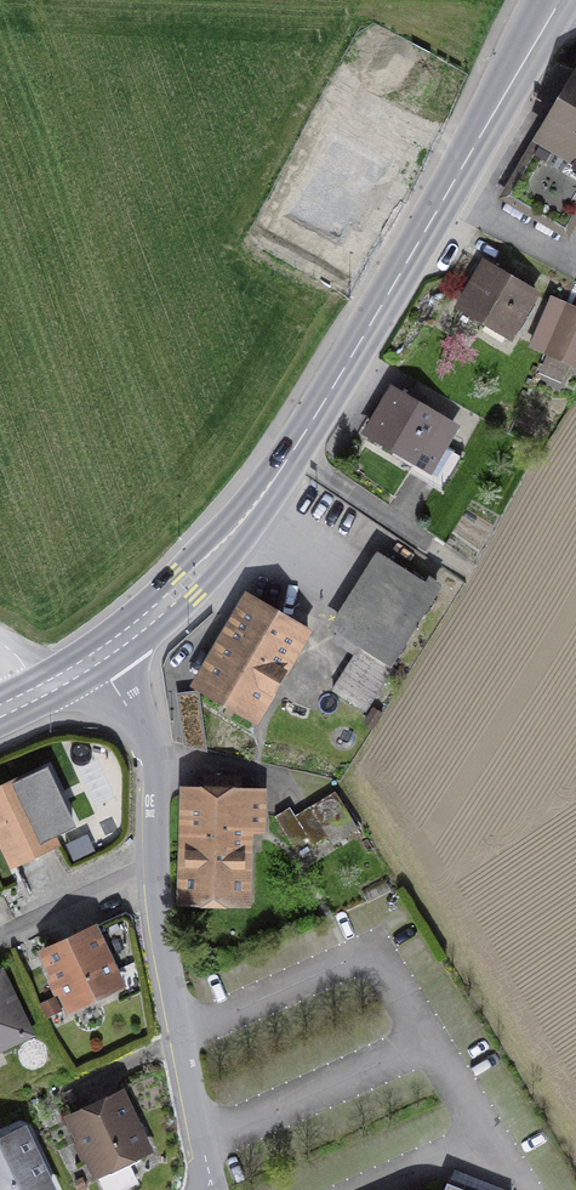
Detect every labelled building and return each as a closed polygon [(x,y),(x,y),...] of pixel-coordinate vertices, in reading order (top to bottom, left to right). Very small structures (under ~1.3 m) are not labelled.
[(529,146),(575,173),(575,64),(529,146)] [(380,255),(435,143),(355,104),(324,167),(347,178),(323,227),(380,255)] [(535,292),(479,257),(452,301),(508,336),(535,292)] [(530,350),(545,355),(564,304),(550,298),(530,350)] [(545,355),(575,367),(575,309),(564,304),(545,355)] [(430,475),(457,425),(390,389),(363,438),(430,475)] [(387,668),(435,592),(376,554),(328,630),(358,650),(387,668)] [(311,633),(245,595),(191,689),(257,727),(311,633)] [(358,650),(329,695),(366,719),(395,673),(387,668),(358,650)] [(27,777),(0,789),(0,843),(13,873),(61,851),(27,777)] [(263,793),(179,791),(176,908),(246,909),(248,835),(262,836),(263,793)] [(333,794),(294,819),(307,840),(312,847),(351,821),(333,794)] [(289,811),(274,820),(293,849),(307,840),(294,819),(289,811)] [(124,992),(95,926),(35,952),(64,1019),(124,992)] [(0,970),(0,1052),(33,1037),(2,969),(0,970)] [(125,1088),(62,1116),(90,1178),(152,1150),(125,1088)] [(0,1141),(0,1189),(53,1189),(25,1130),(0,1141)]
